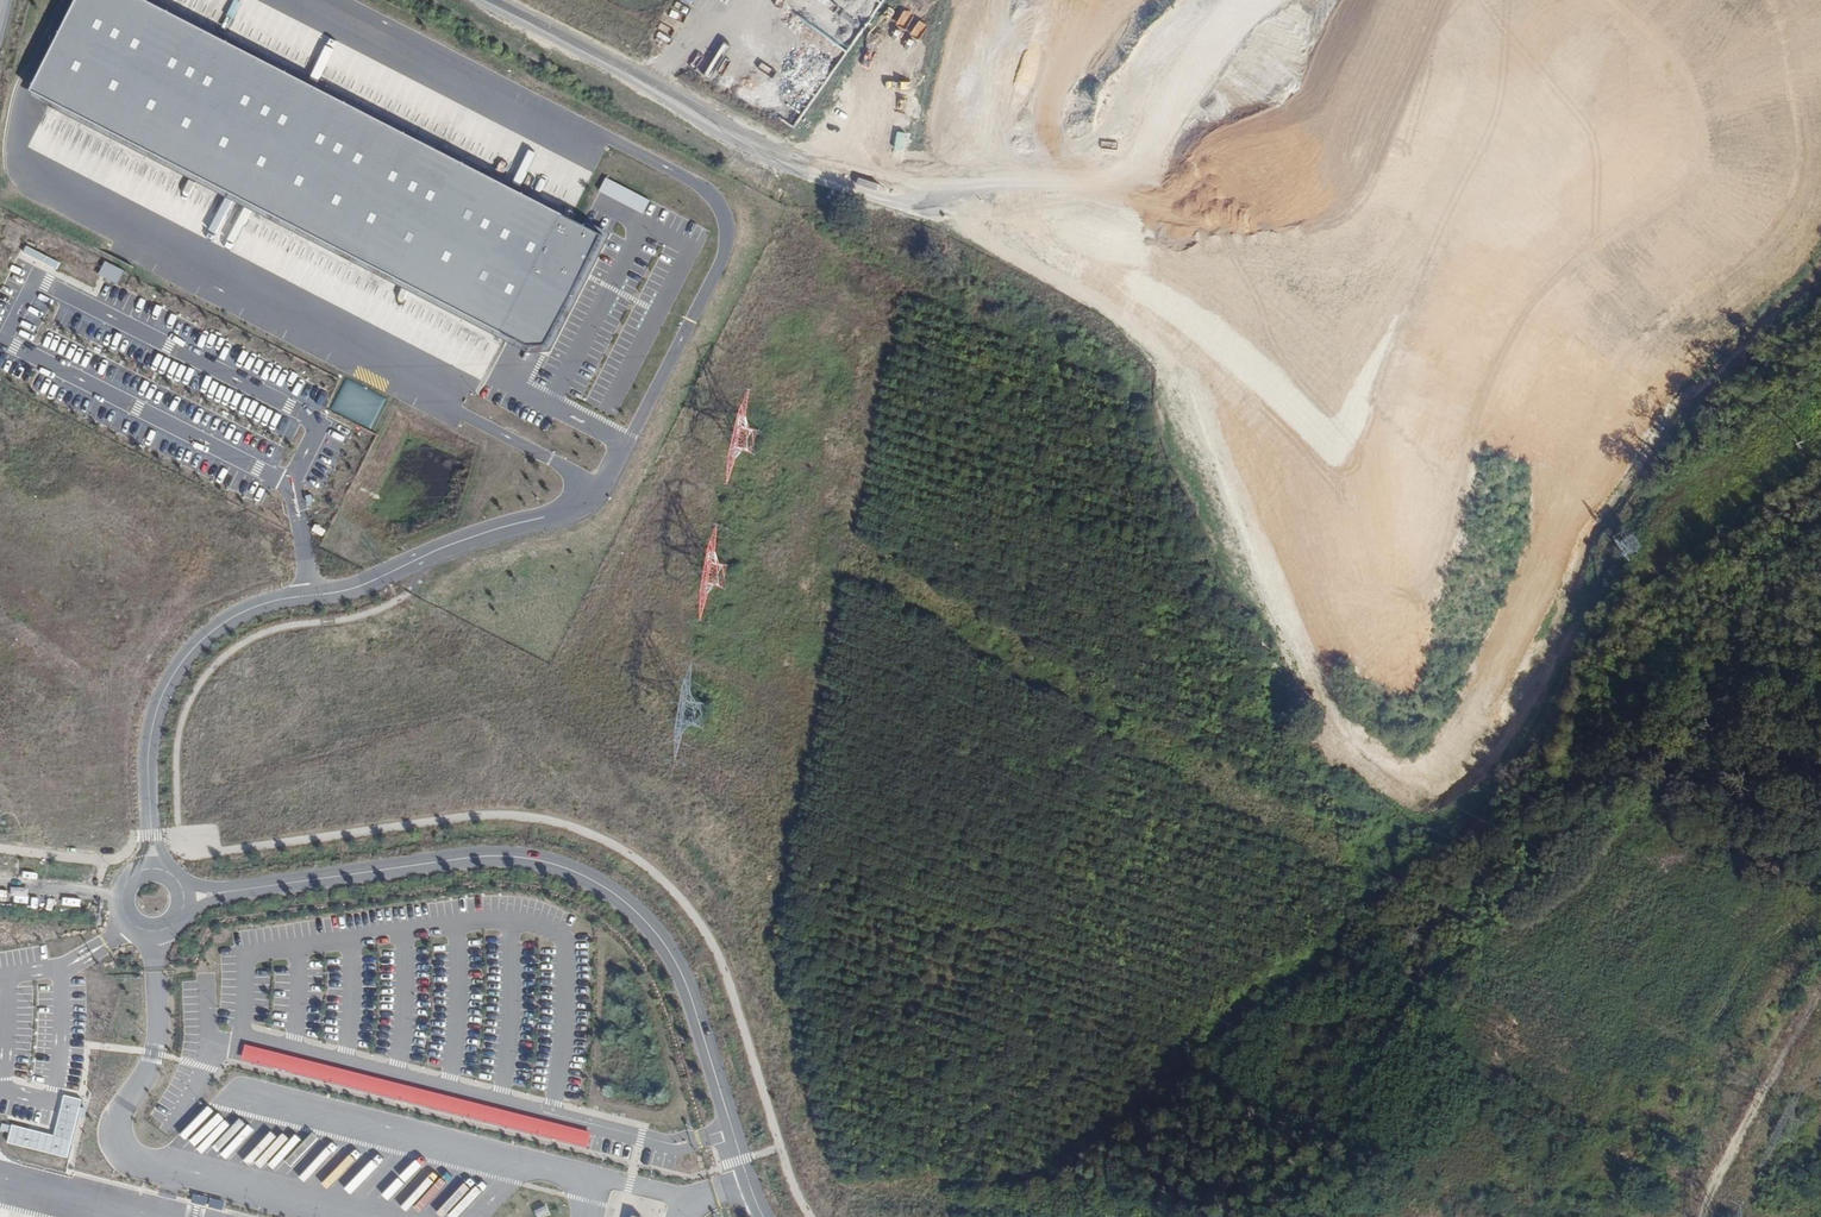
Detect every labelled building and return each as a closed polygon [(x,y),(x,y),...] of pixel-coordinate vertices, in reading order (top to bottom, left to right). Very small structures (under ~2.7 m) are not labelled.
[(149,0),(78,0),(29,89),(531,348),(547,346),(603,236),(583,226),(570,219),(149,0)] [(327,530),(315,523),(311,530),(322,537),(327,530)] [(54,1136),(12,1125),(8,1143),(68,1158),(82,1100),(65,1095),(54,1136)] [(575,1199),(560,1194),(552,1216),(569,1216),(575,1199)]
